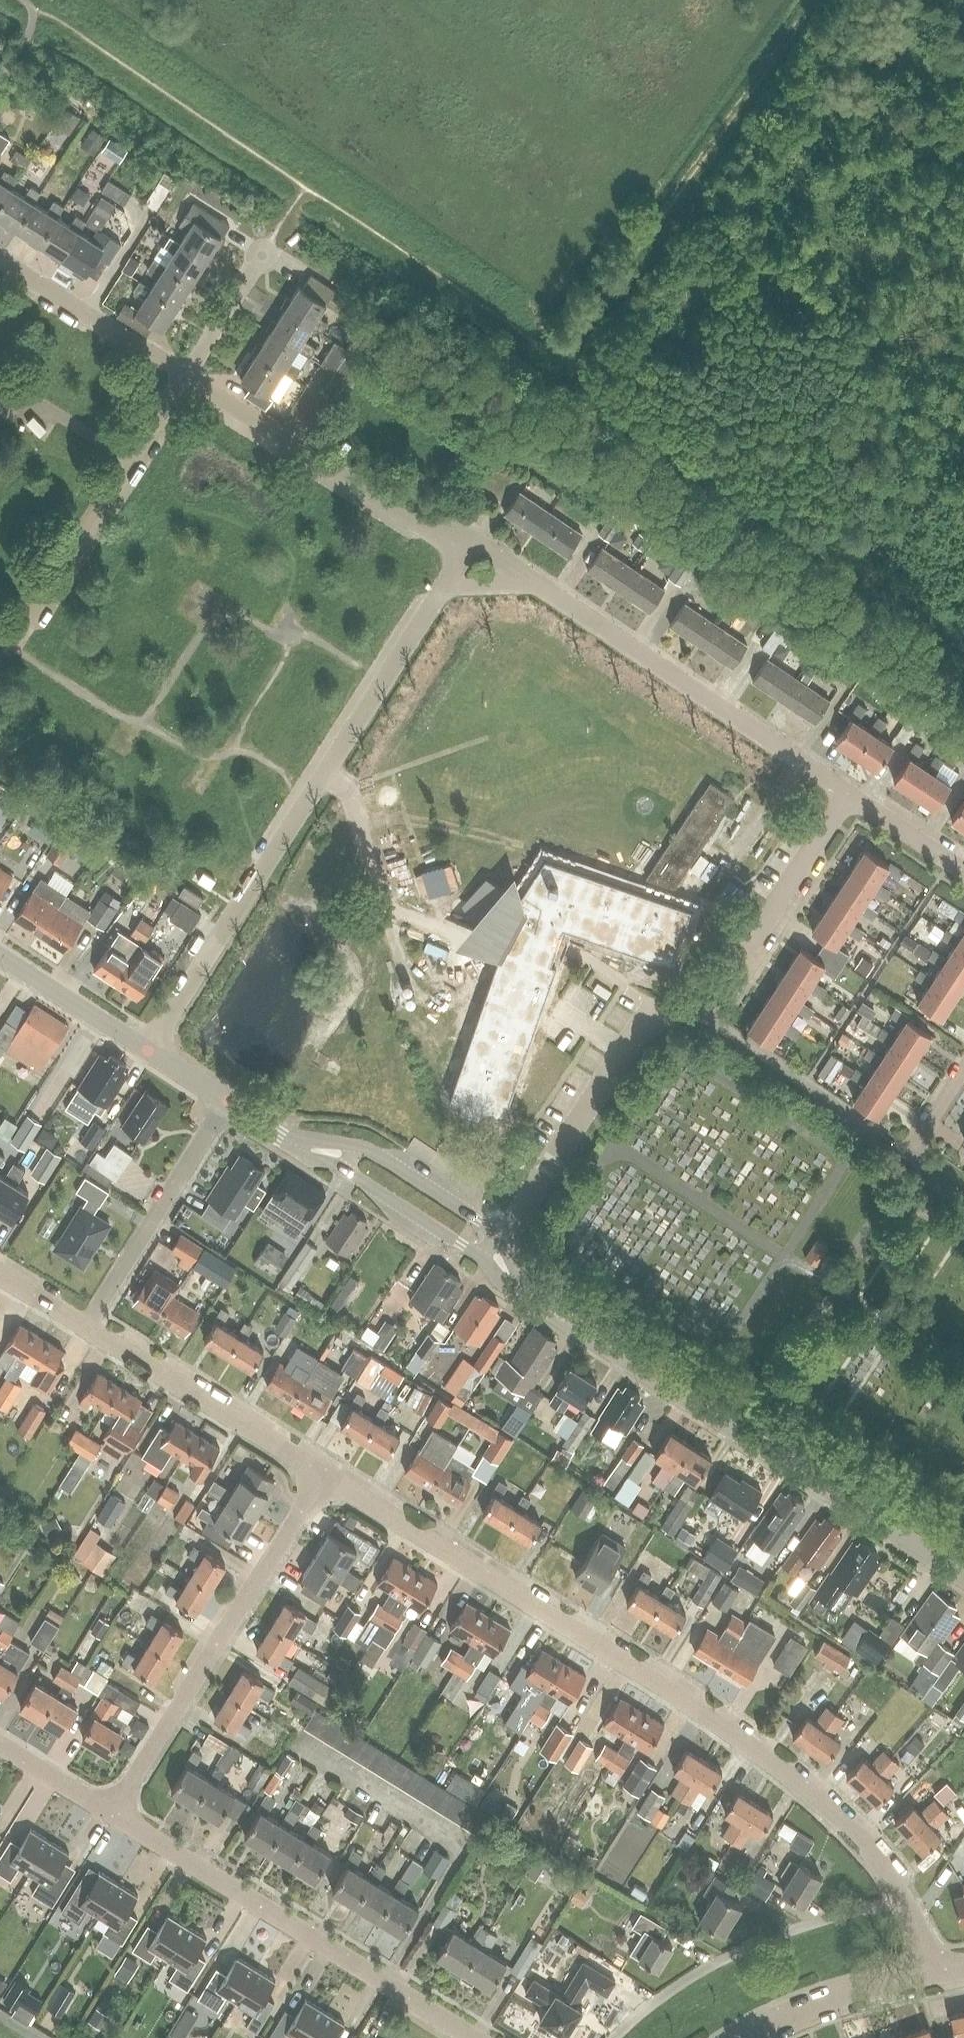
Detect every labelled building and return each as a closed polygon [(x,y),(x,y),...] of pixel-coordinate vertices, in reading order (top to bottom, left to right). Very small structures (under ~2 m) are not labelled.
[(60,115),(74,124),(80,115),(66,106),(60,115)] [(91,126),(79,144),(93,154),(105,136),(91,126)] [(11,140),(0,132),(0,151),(3,153),(11,140)] [(128,149),(110,137),(105,144),(124,156),(128,149)] [(17,151),(11,161),(25,170),(31,160),(17,151)] [(12,189),(19,180),(5,171),(0,179),(0,209),(12,189)] [(165,172),(158,182),(159,182),(168,188),(173,191),(179,182),(165,172)] [(102,191),(124,205),(131,194),(109,180),(102,191)] [(155,209),(168,188),(159,182),(158,182),(145,202),(155,209)] [(35,204),(34,203),(40,193),(31,187),(24,197),(12,189),(0,209),(0,219),(8,224),(5,228),(16,235),(18,231),(35,204)] [(117,207),(102,198),(95,210),(110,219),(117,207)] [(41,245),(58,218),(65,207),(55,201),(47,212),(35,204),(18,231),(16,235),(18,231),(31,239),(28,243),(38,249),(41,245)] [(222,238),(230,226),(194,203),(180,225),(189,231),(181,243),(208,260),(215,248),(219,251),(226,240),(222,238)] [(63,259),(80,233),(79,232),(85,223),(76,216),(70,226),(58,218),(41,245),(38,249),(41,245),(53,253),(51,257),(61,264),(63,259)] [(63,259),(61,264),(64,260),(76,267),(73,271),(84,278),(86,274),(97,257),(108,264),(121,244),(97,229),(90,239),(80,233),(63,259)] [(208,260),(181,243),(169,236),(163,245),(175,253),(166,266),(193,283),(197,285),(193,283),(201,271),(205,273),(212,263),(208,260)] [(191,296),(197,285),(193,283),(166,266),(154,258),(147,270),(159,278),(152,289),(179,305),(187,293),(191,296)] [(340,304),(344,297),(312,276),(304,289),(300,287),(292,300),(288,298),(281,308),(285,310),(312,327),(321,333),(328,323),(319,317),(326,305),(331,298),(340,304)] [(179,305),(152,289),(140,281),(134,291),(146,298),(138,311),(126,304),(118,316),(147,335),(154,323),(164,329),(172,315),(176,318),(183,308),(179,305)] [(331,298),(326,305),(335,311),(340,304),(331,298)] [(298,350),(312,327),(285,310),(281,308),(285,311),(277,323),(273,320),(267,331),(271,333),(298,350)] [(290,362),(298,350),(271,333),(267,331),(271,333),(263,345),(259,343),(252,353),(256,356),(259,357),(283,372),(294,379),(301,369),(290,362)] [(353,338),(346,349),(349,351),(362,359),(368,363),(379,344),(361,333),(357,340),(353,338)] [(334,374),(349,351),(346,349),(335,342),(321,365),(321,366),(334,374)] [(347,382),(354,370),(362,359),(349,351),(334,374),(347,382)] [(283,372),(259,357),(256,356),(249,368),(245,365),(238,376),(242,378),(242,379),(252,385),(245,396),(267,409),(274,398),(269,395),(283,372)] [(520,491),(505,513),(536,535),(551,513),(520,491)] [(551,513),(536,535),(568,556),(583,534),(551,513)] [(621,522),(619,520),(611,515),(598,533),(608,540),(621,522)] [(640,534),(633,544),(643,551),(650,541),(640,534)] [(655,539),(650,549),(662,556),(668,547),(655,539)] [(603,548),(588,570),(619,591),(634,569),(603,548)] [(695,566),(682,557),(669,577),(681,586),(695,566)] [(634,569),(619,591),(650,612),(665,590),(634,569)] [(685,603),(670,625),(701,646),(716,624),(685,603)] [(716,624),(701,646),(733,667),(748,645),(716,624)] [(774,629),(762,648),(771,654),(784,635),(774,629)] [(768,659),(752,681),(784,702),(799,680),(768,659)] [(806,673),(801,681),(807,685),(812,677),(806,673)] [(799,680),(784,702),(815,723),(830,701),(807,685),(801,681),(799,680)] [(849,696),(845,702),(849,704),(853,699),(849,696)] [(852,718),(836,742),(856,755),(872,732),(870,730),(858,722),(866,709),(859,704),(850,717),(852,718)] [(910,716),(896,736),(906,742),(919,722),(910,716)] [(872,732),(856,755),(877,769),(893,746),(878,735),(886,722),(879,717),(870,730),(872,732)] [(910,758),(895,781),(914,794),(930,771),(928,770),(915,761),(924,748),(917,743),(908,756),(910,758)] [(930,771),(914,794),(935,808),(950,785),(935,774),(944,761),(937,756),(928,770),(930,771)] [(712,783),(648,878),(675,888),(735,799),(712,783)] [(952,820),(963,828),(963,801),(952,820)] [(41,812),(29,833),(50,844),(62,823),(41,812)] [(66,825),(48,852),(62,861),(80,834),(66,825)] [(866,851),(852,871),(876,886),(878,883),(886,871),(900,880),(905,872),(890,863),(889,865),(866,851)] [(508,936),(457,1084),(452,1099),(463,1103),(460,1111),(479,1118),(483,1110),(503,1117),(556,966),(550,964),(563,926),(670,963),(689,909),(640,892),(547,861),(518,905),(479,880),(459,904),(508,936)] [(13,876),(0,867),(0,897),(13,876)] [(852,871),(839,892),(862,907),(864,904),(872,891),(886,900),(891,892),(878,883),(876,886),(852,871)] [(34,890),(15,919),(40,935),(59,906),(47,899),(55,887),(55,886),(48,882),(42,878),(34,890)] [(199,906),(204,897),(186,886),(180,894),(199,906)] [(839,892),(826,911),(849,926),(851,923),(859,912),(872,920),(877,912),(864,904),(862,907),(839,892)] [(104,930),(118,909),(100,898),(87,919),(104,930)] [(190,933),(202,916),(181,902),(170,920),(190,933)] [(942,908),(956,917),(955,918),(963,924),(963,913),(960,910),(945,902),(942,908)] [(59,906),(40,935),(66,952),(84,922),(60,907),(59,906)] [(826,911),(813,932),(826,941),(820,949),(844,965),(850,955),(836,947),(846,932),(859,940),(864,932),(851,923),(849,926),(826,911)] [(144,942),(154,927),(141,919),(132,934),(144,942)] [(939,942),(942,938),(946,932),(935,925),(928,935),(939,942)] [(942,938),(955,947),(947,959),(945,962),(963,974),(963,946),(958,942),(960,939),(946,931),(946,932),(942,938)] [(110,947),(132,961),(141,947),(119,932),(115,940),(110,947)] [(906,936),(901,944),(913,952),(918,944),(906,936)] [(883,937),(879,943),(888,949),(892,943),(883,937)] [(117,983),(132,961),(110,947),(95,969),(117,983)] [(117,983),(139,997),(162,960),(141,947),(132,961),(117,983)] [(801,950),(788,970),(811,985),(813,982),(821,970),(834,979),(844,965),(820,949),(814,958),(801,950)] [(928,958),(941,967),(933,979),(932,982),(955,997),(963,984),(963,974),(945,962),(947,959),(934,951),(928,958)] [(868,975),(875,965),(864,958),(857,968),(868,975)] [(788,970),(775,990),(798,1005),(800,1002),(808,990),(821,998),(826,991),(813,982),(811,985),(788,970)] [(920,971),(915,978),(928,987),(918,1002),(942,1018),(955,997),(932,982),(933,979),(920,971)] [(775,990),(762,1010),(785,1025),(787,1022),(795,1010),(808,1019),(812,1013),(813,1011),(800,1002),(798,1005),(775,990)] [(0,1030),(0,1046),(40,1072),(67,1030),(64,1028),(66,1024),(35,1003),(18,1029),(6,1021),(0,1030)] [(896,1009),(891,1016),(904,1025),(896,1037),(894,1040),(918,1055),(931,1035),(907,1020),(909,1017),(896,1009)] [(762,1010),(748,1032),(771,1047),(781,1030),(795,1039),(800,1031),(787,1022),(785,1025),(762,1010)] [(862,1016),(856,1024),(876,1037),(877,1036),(891,1045),(883,1058),(881,1060),(904,1075),(918,1055),(894,1040),(896,1037),(882,1028),(862,1016)] [(844,1048),(850,1040),(843,1035),(837,1043),(844,1048)] [(869,1049),(864,1056),(878,1065),(869,1078),(867,1081),(891,1096),(904,1075),(881,1060),(883,1058),(869,1049)] [(82,1084),(65,1110),(81,1120),(88,1124),(95,1113),(101,1116),(129,1072),(124,1068),(127,1064),(112,1054),(109,1059),(101,1054),(82,1084)] [(819,1076),(830,1083),(843,1063),(832,1056),(819,1076)] [(856,1069),(851,1077),(864,1086),(853,1102),(877,1117),(891,1096),(867,1081),(869,1078),(856,1069)] [(145,1142),(168,1106),(145,1091),(121,1127),(145,1142)] [(19,1122),(5,1116),(0,1127),(0,1132),(12,1137),(19,1122)] [(28,1119),(12,1145),(24,1152),(40,1126),(28,1119)] [(95,1122),(81,1143),(92,1150),(105,1130),(95,1122)] [(105,1159),(123,1171),(132,1157),(113,1145),(105,1159)] [(47,1149),(31,1175),(44,1184),(61,1158),(47,1149)] [(123,1171),(105,1159),(96,1154),(89,1165),(110,1179),(116,1182),(123,1171)] [(235,1217),(259,1179),(264,1171),(240,1155),(231,1168),(227,1166),(206,1198),(211,1202),(203,1215),(223,1228),(231,1215),(235,1217)] [(12,1222),(30,1195),(13,1185),(23,1170),(15,1165),(6,1180),(8,1182),(0,1195),(0,1214),(12,1222)] [(305,1223),(324,1194),(288,1171),(269,1200),(305,1223)] [(6,1180),(0,1176),(0,1195),(8,1182),(6,1180)] [(82,1207),(56,1247),(85,1265),(110,1225),(94,1215),(99,1207),(100,1207),(109,1193),(85,1177),(76,1192),(87,1200),(82,1208),(82,1207)] [(256,1184),(244,1203),(253,1209),(265,1190),(256,1184)] [(296,1236),(305,1223),(269,1200),(261,1213),(296,1236)] [(187,1207),(183,1214),(188,1217),(192,1211),(187,1207)] [(349,1257),(368,1229),(363,1226),(366,1221),(353,1212),(350,1217),(345,1214),(327,1242),(349,1257)] [(203,1249),(182,1235),(171,1252),(182,1258),(178,1265),(188,1271),(203,1249)] [(817,1266),(829,1247),(818,1240),(806,1259),(817,1266)] [(275,1276),(289,1256),(269,1242),(255,1263),(275,1276)] [(306,1243),(279,1285),(289,1292),(317,1251),(306,1243)] [(236,1268),(205,1249),(194,1267),(225,1286),(236,1268)] [(431,1269),(410,1301),(441,1322),(462,1290),(457,1286),(460,1282),(435,1264),(431,1269)] [(155,1270),(148,1282),(134,1305),(158,1320),(172,1297),(180,1285),(155,1270)] [(334,1307),(341,1311),(360,1282),(353,1277),(334,1307)] [(312,1294),(301,1287),(294,1298),(304,1305),(312,1294)] [(479,1346),(499,1314),(495,1311),(499,1306),(484,1296),(482,1299),(477,1295),(454,1330),(479,1346)] [(185,1336),(198,1313),(172,1297),(158,1320),(185,1336)] [(216,1323),(205,1341),(228,1356),(239,1337),(237,1336),(245,1324),(229,1314),(221,1309),(214,1321),(216,1323)] [(280,1320),(276,1325),(287,1332),(288,1332),(296,1319),(285,1311),(280,1320)] [(396,1327),(384,1320),(372,1339),(383,1346),(396,1327)] [(239,1337),(228,1356),(252,1371),(264,1352),(254,1346),(245,1341),(253,1329),(248,1326),(245,1324),(237,1336),(239,1337)] [(41,1340),(19,1326),(0,1355),(0,1367),(6,1371),(15,1356),(26,1363),(41,1340)] [(555,1341),(534,1327),(510,1364),(506,1361),(496,1376),(527,1396),(558,1349),(552,1346),(555,1341)] [(428,1334),(416,1351),(426,1358),(438,1341),(428,1334)] [(463,1359),(445,1387),(466,1401),(505,1342),(494,1334),(473,1365),(463,1359)] [(41,1340),(26,1363),(39,1371),(30,1385),(46,1395),(63,1369),(55,1364),(62,1353),(41,1340)] [(286,1367),(306,1380),(319,1359),(298,1347),(286,1367)] [(355,1349),(342,1370),(354,1378),(367,1357),(355,1349)] [(375,1381),(384,1365),(370,1357),(355,1381),(370,1390),(375,1381)] [(344,1375),(319,1359),(306,1380),(331,1395),(344,1375)] [(281,1364),(267,1387),(292,1402),(306,1380),(286,1367),(281,1364)] [(384,1365),(375,1381),(391,1391),(395,1385),(398,1386),(403,1377),(384,1365)] [(584,1406),(597,1385),(570,1368),(557,1389),(560,1391),(551,1405),(563,1412),(572,1399),(584,1406)] [(104,1412),(119,1388),(97,1375),(78,1405),(87,1410),(91,1404),(104,1412)] [(0,1388),(0,1409),(5,1412),(21,1387),(7,1378),(0,1388)] [(331,1395),(306,1380),(292,1402),(317,1418),(331,1395)] [(626,1435),(645,1406),(637,1401),(641,1396),(626,1387),(623,1392),(619,1389),(600,1419),(601,1419),(593,1433),(601,1438),(610,1425),(626,1435)] [(104,1412),(114,1418),(101,1439),(104,1440),(99,1449),(118,1461),(124,1452),(126,1454),(139,1433),(151,1413),(139,1405),(141,1402),(119,1388),(104,1412)] [(415,1388),(407,1403),(415,1407),(423,1392),(415,1388)] [(415,1407),(414,1411),(423,1416),(433,1397),(423,1392),(415,1407)] [(351,1407),(340,1426),(363,1440),(374,1421),(373,1420),(357,1411),(365,1398),(358,1394),(350,1407),(351,1407)] [(483,1396),(473,1399),(476,1410),(486,1408),(483,1396)] [(468,1428),(474,1418),(454,1405),(452,1408),(439,1400),(427,1420),(441,1428),(449,1416),(468,1428)] [(45,1413),(32,1404),(16,1431),(29,1439),(45,1413)] [(516,1407),(501,1428),(514,1436),(515,1437),(531,1413),(518,1404),(516,1407)] [(374,1421),(363,1440),(388,1455),(399,1437),(381,1425),(388,1413),(380,1408),(373,1420),(374,1421)] [(585,1411),(562,1444),(573,1451),(595,1419),(585,1411)] [(513,1443),(474,1418),(468,1428),(492,1443),(483,1457),(498,1466),(513,1443)] [(182,1460),(196,1437),(174,1423),(168,1434),(159,1429),(140,1459),(160,1471),(171,1454),(182,1460)] [(430,1489),(444,1465),(456,1445),(431,1430),(404,1473),(430,1489)] [(79,1453),(88,1438),(76,1431),(67,1445),(79,1453)] [(664,1487),(691,1446),(670,1432),(655,1456),(665,1463),(654,1480),(664,1487)] [(188,1474),(200,1481),(218,1450),(196,1437),(182,1460),(193,1467),(188,1474)] [(92,1461),(101,1446),(88,1438),(79,1453),(92,1461)] [(622,1458),(631,1464),(643,1447),(634,1440),(622,1458)] [(691,1446),(664,1487),(675,1494),(681,1486),(679,1484),(685,1475),(696,1483),(711,1460),(691,1446)] [(556,1451),(550,1460),(563,1469),(569,1459),(556,1451)] [(628,1477),(638,1484),(642,1477),(655,1457),(645,1451),(628,1477)] [(456,1505),(475,1474),(467,1469),(468,1466),(453,1456),(447,1466),(444,1465),(430,1489),(456,1505)] [(613,1491),(631,1464),(622,1458),(603,1485),(613,1491)] [(741,1478),(740,1481),(726,1473),(710,1498),(743,1519),(761,1491),(741,1478)] [(215,1487),(211,1494),(226,1503),(227,1501),(255,1518),(259,1511),(268,1496),(259,1490),(241,1479),(231,1496),(215,1487)] [(494,1496),(483,1514),(506,1528),(517,1510),(515,1509),(500,1499),(507,1488),(499,1483),(492,1494),(494,1496)] [(166,1486),(157,1501),(170,1510),(180,1494),(166,1486)] [(583,1489),(570,1510),(585,1519),(598,1498),(583,1489)] [(776,1554),(805,1512),(800,1508),(803,1503),(789,1493),(787,1496),(781,1492),(751,1537),(776,1554)] [(111,1496),(95,1521),(109,1529),(125,1505),(111,1496)] [(517,1510),(506,1528),(530,1544),(541,1526),(523,1514),(531,1502),(523,1497),(515,1509),(517,1510)] [(674,1537),(681,1527),(694,1506),(682,1498),(662,1529),(674,1537)] [(203,1507),(198,1515),(208,1522),(202,1531),(228,1548),(235,1536),(241,1540),(255,1518),(227,1501),(226,1503),(218,1516),(203,1507)] [(185,1502),(174,1520),(182,1525),(193,1508),(185,1502)] [(351,1515),(346,1524),(354,1529),(359,1520),(351,1515)] [(819,1568),(841,1537),(836,1533),(840,1528),(826,1518),(824,1521),(819,1517),(783,1566),(794,1574),(806,1558),(819,1568)] [(52,1520),(41,1525),(47,1537),(58,1532),(52,1520)] [(354,1556),(369,1566),(379,1548),(353,1533),(336,1523),(316,1556),(343,1574),(346,1569),(354,1556)] [(682,1526),(677,1534),(691,1543),(696,1535),(686,1528),(682,1526)] [(101,1535),(91,1529),(73,1557),(82,1564),(95,1543),(101,1535)] [(603,1533),(576,1577),(599,1591),(626,1548),(603,1533)] [(703,1559),(724,1572),(737,1551),(717,1538),(703,1559)] [(818,1591),(810,1604),(822,1612),(828,1604),(831,1606),(845,1586),(855,1593),(857,1594),(879,1562),(874,1558),(878,1553),(862,1542),(859,1546),(854,1542),(831,1576),(830,1575),(818,1591)] [(95,1543),(82,1564),(102,1576),(115,1556),(95,1543)] [(194,1547),(189,1555),(201,1563),(192,1577),(211,1589),(226,1565),(207,1553),(206,1555),(194,1547)] [(316,1556),(302,1577),(309,1582),(302,1592),(323,1605),(330,1595),(341,1577),(356,1586),(361,1578),(346,1569),(343,1574),(316,1556)] [(363,1626),(355,1640),(365,1646),(368,1648),(381,1626),(415,1571),(393,1558),(377,1585),(390,1593),(383,1605),(378,1602),(366,1622),(363,1626)] [(740,1565),(734,1576),(754,1586),(759,1575),(740,1565)] [(78,1570),(67,1576),(74,1587),(84,1580),(78,1570)] [(368,1648),(360,1660),(373,1668),(406,1614),(404,1613),(409,1605),(420,1612),(437,1585),(415,1571),(381,1626),(368,1648)] [(638,1585),(626,1603),(649,1617),(661,1599),(658,1598),(643,1588),(651,1576),(643,1571),(636,1584),(638,1585)] [(710,1571),(692,1601),(703,1608),(721,1578),(710,1571)] [(171,1584),(166,1592),(178,1600),(177,1601),(196,1613),(211,1589),(192,1577),(183,1591),(171,1584)] [(739,1593),(725,1584),(712,1604),(726,1613),(739,1593)] [(801,1611),(815,1591),(805,1584),(790,1603),(793,1606),(801,1611)] [(661,1599),(649,1617),(673,1633),(685,1614),(666,1602),(674,1590),(666,1586),(658,1598),(661,1599)] [(933,1591),(901,1636),(921,1649),(928,1654),(923,1662),(939,1674),(954,1653),(941,1643),(939,1642),(941,1639),(943,1640),(959,1617),(951,1612),(955,1607),(933,1591)] [(286,1603),(271,1627),(291,1639),(299,1625),(312,1632),(317,1624),(305,1616),(306,1615),(286,1603)] [(472,1643),(488,1617),(466,1603),(449,1629),(472,1643)] [(362,1614),(349,1605),(334,1629),(348,1637),(362,1614)] [(793,1606),(790,1611),(797,1616),(801,1611),(793,1606)] [(45,1618),(58,1626),(64,1617),(50,1609),(45,1618)] [(20,1622),(0,1610),(0,1654),(20,1622)] [(708,1630),(695,1651),(720,1667),(748,1623),(733,1614),(718,1636),(708,1630)] [(150,1625),(140,1640),(150,1646),(150,1645),(169,1657),(184,1633),(164,1621),(163,1623),(151,1615),(146,1623),(150,1625)] [(488,1617),(472,1643),(494,1657),(511,1631),(488,1617)] [(45,1618),(30,1641),(44,1650),(58,1626),(45,1618)] [(101,1639),(110,1625),(99,1618),(90,1633),(101,1639)] [(748,1623),(720,1667),(745,1683),(759,1661),(775,1636),(750,1620),(748,1623)] [(0,1654),(0,1694),(4,1696),(30,1653),(10,1640),(21,1623),(20,1622),(0,1654)] [(414,1624),(402,1644),(416,1652),(427,1633),(414,1624)] [(271,1627),(256,1651),(276,1663),(277,1661),(289,1669),(294,1660),(282,1653),(291,1639),(271,1627)] [(891,1645),(878,1636),(869,1630),(854,1651),(876,1666),(891,1645)] [(427,1668),(442,1644),(428,1635),(413,1659),(427,1668)] [(788,1672),(805,1644),(792,1636),(774,1664),(788,1672)] [(825,1641),(815,1655),(825,1662),(822,1666),(826,1668),(838,1651),(825,1641)] [(953,1660),(952,1660),(946,1667),(956,1674),(962,1667),(963,1668),(963,1644),(953,1660)] [(129,1651),(124,1660),(136,1667),(135,1669),(154,1681),(169,1657),(150,1645),(150,1646),(142,1659),(129,1651)] [(455,1671),(463,1658),(464,1656),(451,1649),(442,1663),(455,1671)] [(921,1649),(914,1659),(921,1664),(928,1654),(921,1649)] [(547,1690),(564,1664),(541,1650),(525,1676),(547,1690)] [(838,1651),(826,1668),(831,1672),(834,1669),(840,1673),(850,1659),(838,1651)] [(463,1658),(455,1671),(468,1679),(476,1666),(463,1658)] [(93,1671),(87,1667),(77,1661),(76,1663),(71,1672),(63,1685),(62,1686),(62,1687),(57,1696),(56,1695),(41,1719),(63,1732),(78,1709),(67,1702),(79,1682),(84,1685),(93,1671)] [(102,1661),(96,1671),(107,1677),(113,1668),(102,1661)] [(923,1662),(918,1669),(934,1681),(939,1674),(923,1662)] [(547,1690),(558,1697),(569,1704),(586,1678),(564,1664),(547,1690)] [(530,1718),(539,1703),(547,1690),(525,1676),(530,1669),(523,1665),(510,1684),(524,1693),(506,1722),(521,1732),(530,1718)] [(63,1685),(71,1672),(61,1666),(53,1679),(63,1685)] [(338,1690),(299,1667),(289,1682),(328,1706),(338,1690)] [(944,1692),(956,1674),(946,1667),(941,1675),(933,1685),(944,1692)] [(490,1670),(478,1690),(488,1697),(501,1677),(490,1670)] [(244,1671),(229,1695),(249,1707),(258,1693),(269,1700),(274,1693),(263,1685),(264,1684),(244,1671)] [(109,1754),(140,1702),(106,1682),(98,1695),(104,1698),(93,1716),(95,1718),(83,1739),(109,1754)] [(41,1719),(56,1695),(36,1683),(21,1706),(41,1719)] [(550,1709),(558,1697),(547,1690),(539,1703),(550,1709)] [(929,1691),(924,1699),(934,1706),(940,1698),(929,1691)] [(318,1706),(297,1693),(290,1703),(311,1716),(318,1706)] [(229,1695),(214,1719),(234,1731),(235,1729),(247,1737),(252,1728),(240,1721),(249,1707),(229,1695)] [(619,1699),(603,1725),(625,1739),(642,1712),(619,1699)] [(952,1718),(963,1726),(963,1701),(952,1718)] [(552,1711),(550,1709),(539,1703),(530,1718),(531,1719),(536,1722),(543,1726),(552,1711)] [(806,1716),(792,1736),(809,1749),(835,1713),(826,1707),(815,1723),(806,1716)] [(315,1735),(326,1717),(315,1710),(304,1728),(315,1735)] [(625,1739),(617,1751),(631,1759),(633,1755),(631,1753),(636,1746),(647,1753),(664,1726),(642,1712),(625,1739)] [(835,1713),(809,1749),(827,1761),(841,1741),(832,1735),(843,1719),(835,1713)] [(326,1741),(337,1724),(326,1717),(315,1735),(326,1741)] [(540,1751),(557,1761),(574,1733),(557,1723),(540,1751)] [(337,1724),(326,1741),(336,1748),(347,1730),(337,1724)] [(346,1754),(357,1736),(347,1730),(336,1748),(346,1754)] [(228,1745),(209,1733),(204,1742),(223,1753),(228,1745)] [(915,1735),(905,1746),(916,1755),(925,1744),(915,1735)] [(357,1736),(346,1754),(356,1760),(367,1743),(357,1736)] [(579,1740),(565,1765),(579,1773),(593,1748),(579,1740)] [(123,1744),(119,1751),(129,1756),(133,1750),(135,1746),(125,1741),(123,1744)] [(367,1767),(378,1749),(367,1743),(356,1760),(367,1767)] [(608,1767),(617,1751),(606,1744),(596,1759),(608,1767)] [(243,1752),(237,1749),(232,1746),(221,1765),(218,1763),(208,1779),(211,1781),(195,1806),(218,1821),(234,1795),(219,1786),(235,1758),(238,1760),(243,1752)] [(211,1781),(208,1779),(193,1770),(203,1753),(195,1748),(185,1765),(186,1766),(171,1791),(195,1806),(211,1781)] [(378,1749),(367,1767),(377,1773),(388,1755),(378,1749)] [(442,1769),(446,1753),(434,1750),(430,1766),(442,1769)] [(682,1777),(671,1794),(680,1799),(703,1762),(685,1750),(672,1771),(682,1777)] [(608,1767),(621,1775),(631,1759),(617,1751),(608,1767)] [(863,1758),(846,1776),(862,1790),(892,1757),(884,1751),(871,1765),(863,1758)] [(287,1755),(276,1771),(284,1777),(295,1760),(287,1755)] [(387,1779),(398,1761),(388,1755),(377,1773),(387,1779)] [(892,1757),(862,1790),(877,1804),(893,1786),(885,1779),(899,1764),(892,1757)] [(640,1759),(624,1786),(640,1796),(656,1769),(640,1759)] [(398,1761),(387,1779),(397,1785),(408,1768),(398,1761)] [(703,1762),(680,1799),(689,1805),(700,1788),(708,1794),(721,1773),(703,1762)] [(259,1764),(247,1785),(259,1792),(271,1772),(259,1764)] [(407,1792),(418,1774),(408,1768),(397,1785),(407,1792)] [(275,1773),(264,1789),(272,1794),(282,1778),(275,1773)] [(418,1774),(407,1792),(418,1798),(429,1780),(418,1774)] [(466,1779),(457,1794),(475,1804),(484,1790),(466,1779)] [(428,1804),(439,1787),(429,1780),(418,1798),(428,1804)] [(948,1784),(935,1796),(944,1806),(957,1794),(948,1784)] [(439,1787),(428,1804),(438,1811),(449,1793),(439,1787)] [(652,1790),(637,1813),(649,1821),(664,1798),(652,1790)] [(260,1811),(244,1837),(267,1851),(283,1824),(282,1823),(266,1814),(276,1798),(268,1793),(258,1810),(260,1811)] [(448,1817),(459,1799),(449,1793),(438,1811),(448,1817)] [(733,1819),(723,1836),(731,1842),(754,1804),(737,1793),(724,1813),(733,1819)] [(283,1824),(267,1851),(290,1865),(306,1839),(304,1838),(290,1829),(305,1804),(296,1799),(294,1802),(290,1810),(282,1823),(283,1824)] [(289,1799),(284,1806),(290,1810),(294,1802),(289,1799)] [(459,1799),(448,1817),(458,1823),(469,1806),(459,1799)] [(912,1805),(895,1822),(909,1837),(942,1807),(935,1800),(920,1813),(912,1805)] [(315,1802),(311,1808),(320,1814),(324,1808),(315,1802)] [(508,1803),(503,1811),(513,1817),(518,1809),(508,1803)] [(754,1804),(731,1842),(740,1847),(751,1830),(760,1836),(772,1815),(754,1804)] [(469,1830),(480,1812),(469,1806),(458,1823),(469,1830)] [(942,1807),(909,1837),(924,1853),(941,1837),(934,1829),(949,1815),(942,1807)] [(349,1808),(344,1815),(359,1824),(364,1817),(349,1808)] [(480,1812),(469,1830),(479,1836),(490,1818),(480,1812)] [(306,1839),(290,1865),(315,1880),(330,1855),(313,1844),(323,1827),(314,1822),(304,1838),(306,1839)] [(50,1841),(32,1830),(21,1846),(11,1840),(0,1858),(0,1872),(12,1879),(20,1866),(31,1873),(50,1841)] [(812,1842),(798,1833),(790,1846),(804,1855),(812,1842)] [(33,1893),(54,1905),(71,1876),(59,1869),(69,1853),(50,1841),(31,1873),(42,1879),(33,1893)] [(348,1865),(332,1891),(356,1905),(371,1880),(369,1879),(354,1869),(364,1853),(356,1847),(345,1864),(348,1865)] [(435,1851),(424,1871),(438,1879),(448,1861),(449,1859),(448,1858),(435,1851)] [(588,1855),(585,1865),(595,1868),(598,1858),(588,1855)] [(710,1857),(705,1865),(714,1870),(719,1863),(710,1857)] [(413,1860),(401,1879),(409,1884),(411,1885),(422,1866),(413,1860)] [(803,1905),(820,1877),(798,1864),(797,1865),(789,1861),(781,1875),(788,1880),(781,1892),(803,1905)] [(371,1880),(356,1905),(380,1920),(395,1895),(393,1893),(393,1892),(377,1884),(387,1867),(379,1862),(369,1879),(371,1880)] [(748,1887),(768,1898),(776,1885),(764,1878),(767,1872),(760,1868),(748,1887)] [(99,1915),(119,1884),(100,1872),(90,1888),(86,1885),(81,1882),(63,1911),(81,1922),(89,1909),(99,1915)] [(724,1935),(741,1906),(730,1900),(737,1889),(716,1876),(704,1896),(712,1901),(700,1921),(724,1935)] [(395,1895),(380,1920),(403,1934),(418,1909),(400,1898),(409,1884),(401,1879),(393,1892),(393,1893),(395,1895)] [(127,1912),(138,1896),(119,1884),(99,1915),(110,1922),(104,1931),(122,1943),(138,1919),(127,1912)] [(578,1889),(571,1900),(582,1907),(589,1896),(578,1889)] [(963,1922),(963,1895),(954,1897),(959,1923),(963,1922)] [(446,1904),(434,1923),(444,1930),(456,1911),(446,1904)] [(631,1952),(639,1958),(638,1959),(658,1971),(673,1947),(661,1940),(667,1930),(649,1919),(640,1913),(632,1926),(643,1933),(631,1952)] [(168,1958),(188,1927),(169,1915),(159,1932),(149,1926),(135,1950),(155,1962),(160,1953),(168,1958)] [(461,1977),(490,1931),(482,1926),(472,1942),(453,1930),(437,1955),(452,1964),(449,1969),(461,1977)] [(188,1927),(168,1958),(179,1964),(171,1977),(189,1989),(206,1961),(197,1955),(207,1939),(188,1927)] [(539,1928),(532,1938),(540,1943),(546,1933),(539,1928)] [(490,1931),(461,1977),(472,1984),(475,1979),(490,1988),(506,1963),(487,1951),(497,1935),(490,1931)] [(569,1938),(563,1934),(558,1942),(564,1945),(569,1938)] [(532,1938),(511,1972),(521,1978),(542,1944),(532,1938)] [(127,1957),(116,1974),(128,1982),(139,1965),(127,1957)] [(237,2001),(257,1970),(238,1958),(228,1975),(218,1969),(201,1998),(220,2009),(228,1996),(237,2001)] [(615,1982),(584,1963),(563,1996),(535,1979),(526,1994),(548,2007),(541,2019),(551,2026),(547,2033),(556,2037),(560,2037),(563,2033),(567,2035),(583,2009),(577,2005),(589,1985),(607,1996),(615,1982)] [(248,2025),(254,2028),(259,2031),(275,2004),(266,1998),(275,1981),(257,1970),(237,2001),(256,2012),(248,2025)] [(16,1980),(3,2000),(17,2009),(20,2004),(35,2013),(42,2001),(29,1993),(31,1989),(16,1980)] [(61,1984),(47,2008),(62,2017),(76,1993),(61,1984)] [(167,2029),(182,2002),(169,1994),(154,2022),(167,2029)] [(325,2013),(307,2001),(296,2017),(294,2021),(284,2015),(270,2037),(310,2037),(325,2013)] [(17,2009),(13,2015),(28,2024),(35,2013),(20,2004),(17,2009)] [(344,2024),(325,2013),(310,2037),(336,2037),(344,2024)] [(950,2016),(955,2037),(963,2036),(963,2013),(950,2016)] [(171,2035),(176,2037),(184,2037),(189,2029),(178,2022),(171,2035)] [(905,2037),(932,2037),(929,2029),(905,2037)]
